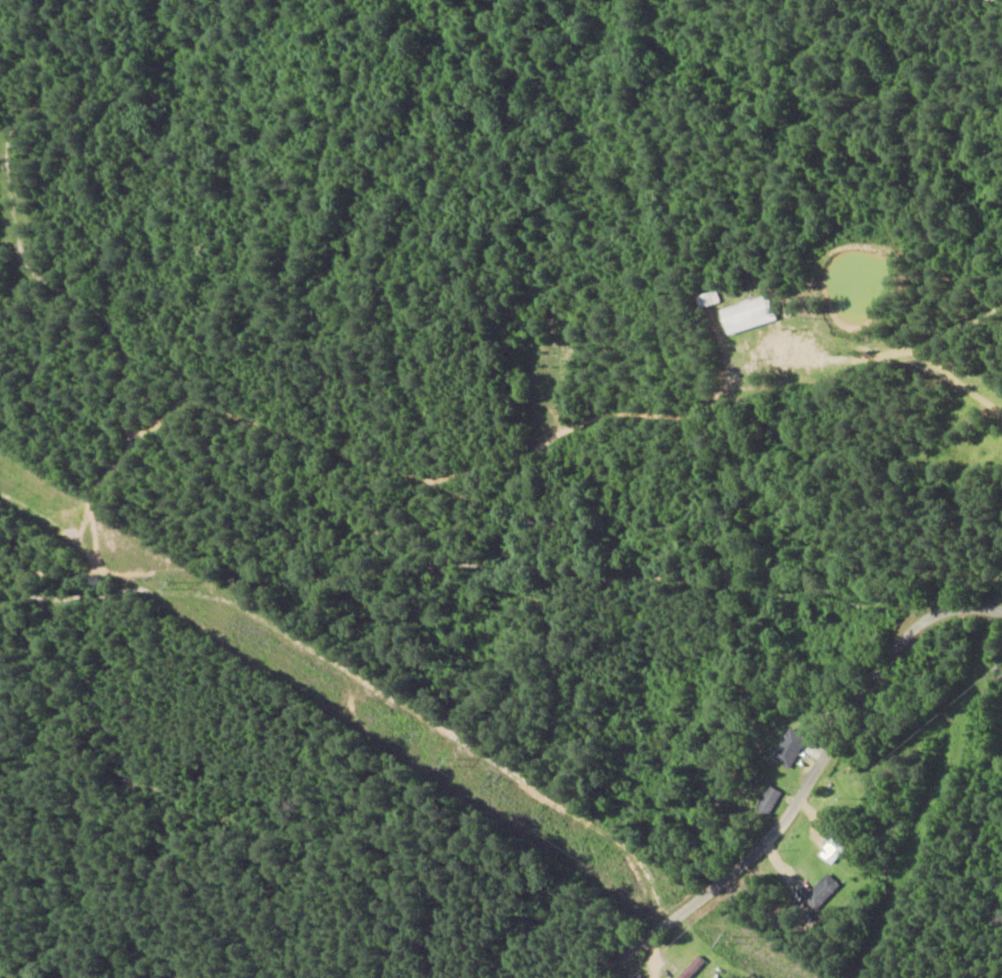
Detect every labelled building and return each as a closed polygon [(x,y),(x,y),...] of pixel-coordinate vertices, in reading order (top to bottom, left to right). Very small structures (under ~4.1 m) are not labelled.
[(774,320),(765,295),(717,312),(726,337),(774,320)] [(805,736),(786,728),(772,760),(790,768),(805,736)] [(766,816),(781,792),(768,785),(754,809),(766,816)] [(818,854),(832,865),(845,849),(831,837),(818,854)] [(803,895),(816,910),(844,884),(831,869),(803,895)]
